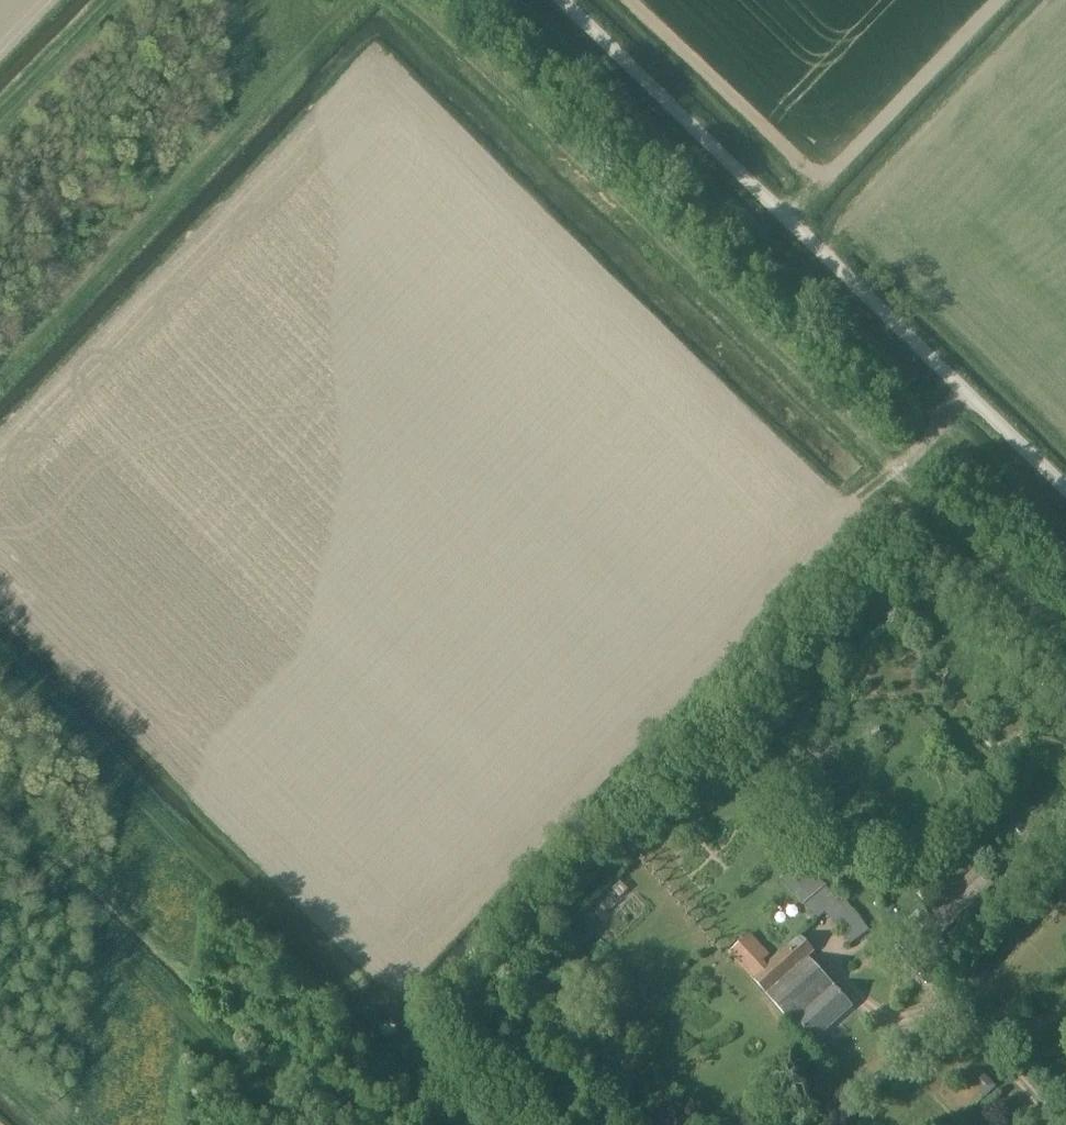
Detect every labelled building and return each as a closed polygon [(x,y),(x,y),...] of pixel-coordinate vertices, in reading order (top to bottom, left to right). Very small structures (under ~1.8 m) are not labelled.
[(838,904),(803,862),(780,879),(817,921),(826,914),(850,946),(870,931),(843,900),(838,904)] [(765,967),(762,963),(769,956),(750,935),(730,953),(753,979),(752,980),(791,1025),(795,1022),(813,1041),(851,1006),(808,958),(815,952),(800,936),(765,967)]
